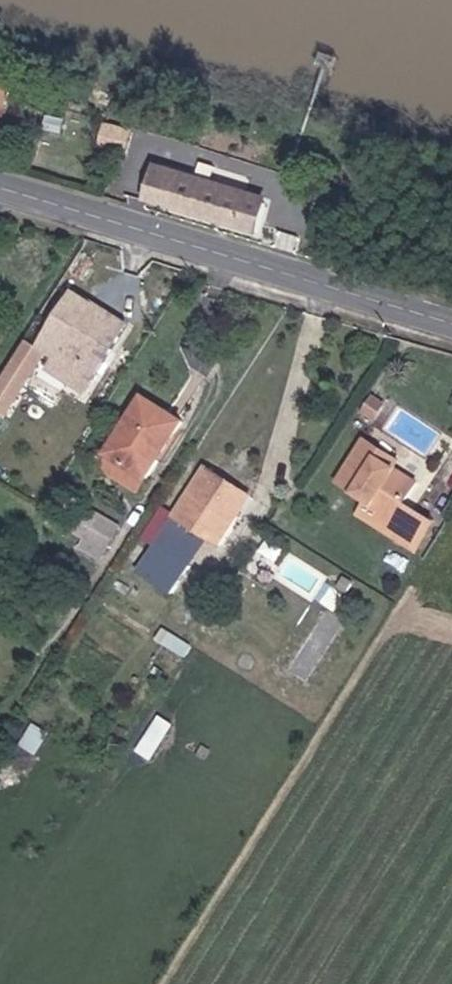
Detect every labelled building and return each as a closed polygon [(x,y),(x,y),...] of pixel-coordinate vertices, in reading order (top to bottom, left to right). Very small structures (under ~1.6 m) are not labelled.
[(15,109),(0,103),(0,149),(15,109)] [(255,231),(263,205),(161,174),(153,199),(255,231)] [(98,379),(129,327),(94,306),(62,359),(98,379)] [(49,353),(30,342),(0,389),(0,411),(3,406),(13,411),(49,353)] [(151,480),(186,419),(149,397),(111,457),(151,480)] [(369,435),(365,442),(398,463),(403,455),(369,435)] [(398,463),(365,442),(339,484),(380,510),(370,527),(408,549),(418,532),(407,525),(433,483),(398,463)] [(219,541),(251,491),(213,469),(180,518),(219,541)] [(105,560),(126,525),(92,505),(80,527),(92,535),(85,549),(105,560)] [(175,590),(190,567),(160,548),(144,572),(175,590)] [(155,756),(173,719),(159,712),(141,749),(155,756)]
